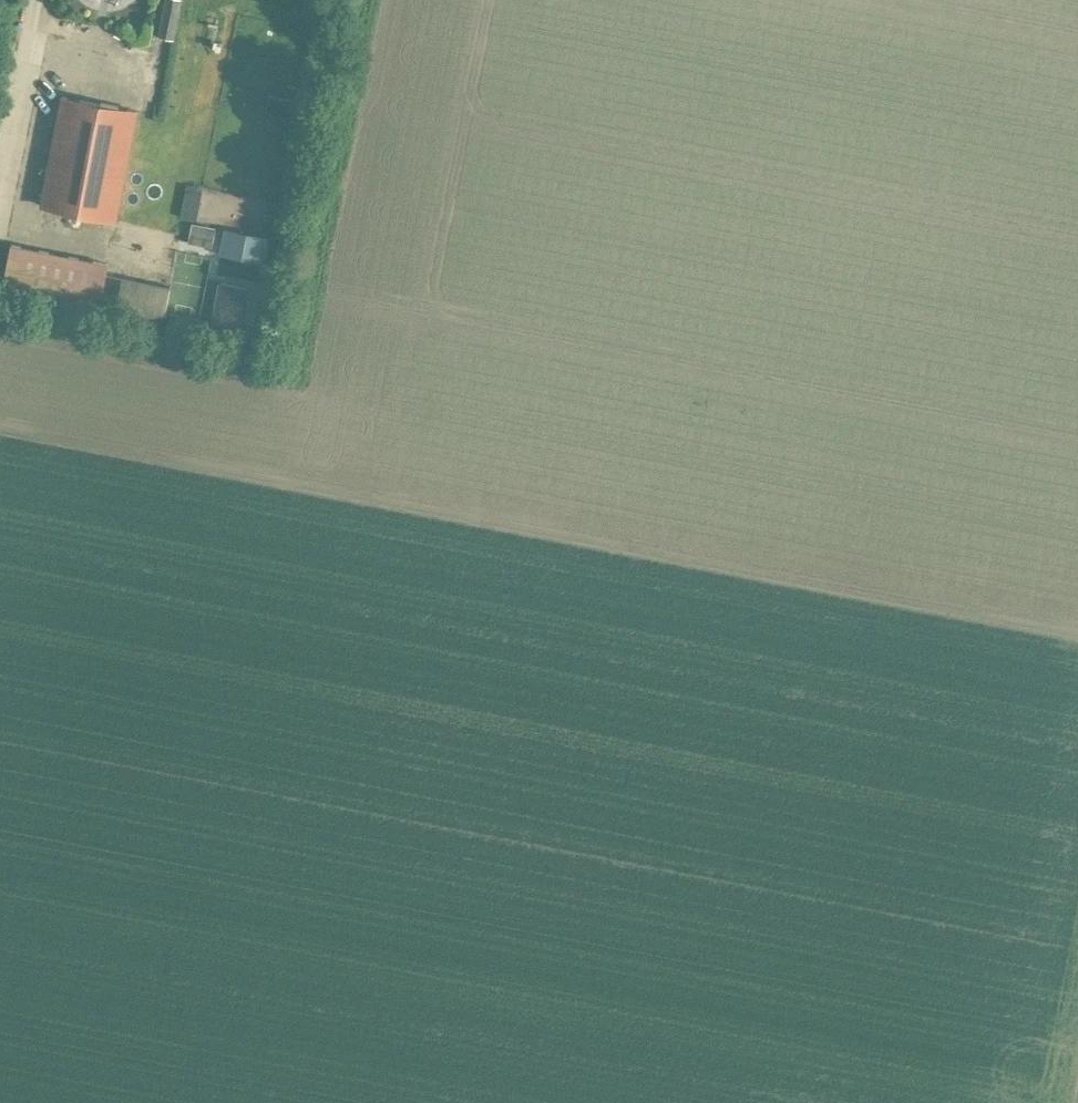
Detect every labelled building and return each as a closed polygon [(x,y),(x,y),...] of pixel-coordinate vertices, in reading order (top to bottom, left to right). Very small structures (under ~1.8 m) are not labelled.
[(159,36),(172,38),(180,0),(166,0),(159,36)] [(115,219),(136,111),(62,96),(41,205),(115,219)] [(268,238),(225,229),(220,255),(263,264),(268,238)] [(99,304),(107,263),(12,244),(4,286),(99,304)] [(219,283),(210,327),(237,332),(245,289),(219,283)]
